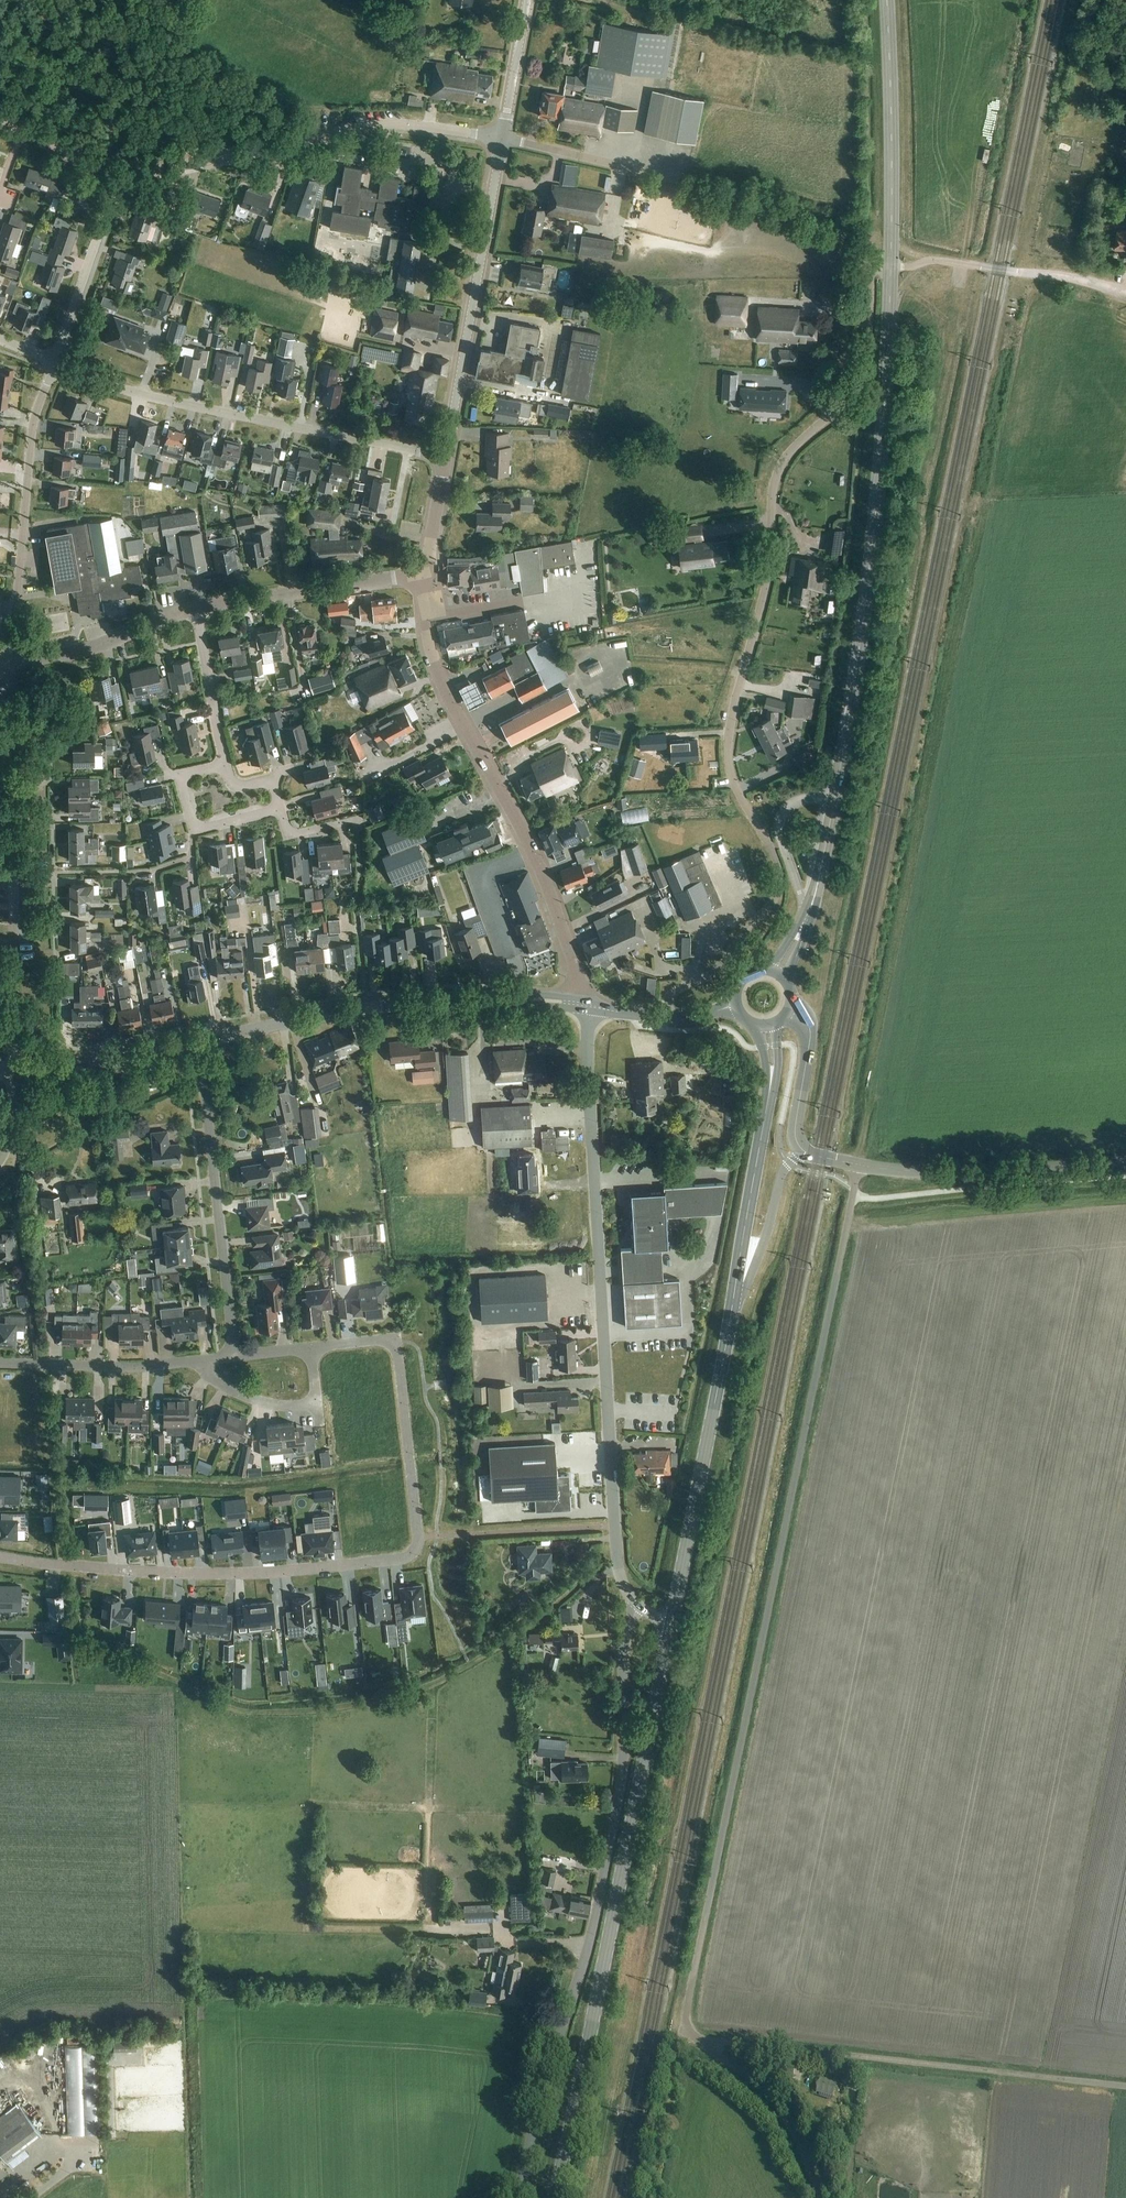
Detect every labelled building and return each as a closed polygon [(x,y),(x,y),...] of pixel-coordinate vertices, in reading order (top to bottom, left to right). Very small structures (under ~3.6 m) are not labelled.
[(686,0),(685,0),(674,0),(671,10),(683,13),(686,0)] [(616,70),(663,79),(671,35),(604,23),(596,66),(589,65),(587,77),(575,75),(575,77),(567,76),(565,88),(573,89),(573,90),(611,97),(616,70)] [(481,59),(482,51),(467,49),(466,57),(481,59)] [(489,96),(492,75),(478,73),(478,71),(467,69),(468,67),(437,62),(431,97),(473,104),(475,94),(489,96)] [(696,144),(704,100),(653,90),(644,134),(696,144)] [(601,127),(604,105),(563,99),(564,95),(542,91),(540,107),(538,108),(537,112),(539,114),(539,116),(560,120),(559,129),(600,137),(601,127)] [(417,95),(411,94),(409,104),(422,105),(423,99),(417,98),(417,95)] [(637,111),(604,105),(601,127),(634,132),(637,111)] [(373,188),(361,186),(365,168),(363,168),(346,164),(342,186),(338,186),(335,203),(343,205),(342,211),(334,210),(331,227),(369,234),(372,216),(360,214),(361,207),(377,210),(375,218),(379,219),(378,225),(386,226),(386,228),(393,230),(408,232),(408,230),(412,207),(429,210),(433,188),(415,185),(413,198),(397,195),(400,178),(383,175),(380,191),(373,190),(373,188)] [(43,202),(50,205),(59,179),(30,168),(24,183),(47,191),(43,202)] [(320,181),(322,174),(308,169),(305,175),(297,172),(285,208),(309,217),(322,182),(320,181)] [(59,179),(50,205),(49,209),(55,211),(61,196),(91,207),(94,198),(87,195),(89,189),(77,185),(78,182),(67,178),(66,181),(59,179)] [(600,225),(605,193),(552,184),(547,210),(527,207),(523,232),(541,235),(545,215),(600,225)] [(261,195),(255,193),(255,191),(254,190),(254,189),(250,188),(250,189),(248,188),(242,205),(239,204),(236,210),(238,213),(245,215),(248,214),(249,210),(265,216),(272,195),(262,192),(261,195)] [(215,216),(221,201),(197,192),(191,208),(215,216)] [(139,207),(129,234),(146,240),(146,239),(151,225),(155,226),(161,207),(151,204),(149,211),(141,208),(139,207)] [(275,205),(271,215),(277,217),(281,207),(275,205)] [(185,227),(189,214),(180,212),(176,224),(185,227)] [(49,255),(63,259),(65,253),(69,254),(77,231),(69,228),(71,221),(57,217),(54,225),(62,227),(54,249),(52,248),(49,255)] [(261,221),(256,235),(267,239),(272,225),(270,224),(261,221)] [(19,228),(4,223),(0,235),(0,258),(8,261),(19,228)] [(1118,229),(1116,250),(1125,251),(1125,230),(1118,229)] [(229,241),(232,233),(224,231),(222,238),(229,241)] [(35,235),(31,247),(38,249),(41,238),(35,235)] [(579,252),(611,258),(614,241),(582,235),(579,252)] [(413,291),(421,243),(391,238),(387,258),(393,259),(389,286),(391,287),(398,289),(397,294),(408,296),(409,290),(413,291)] [(36,258),(39,251),(32,249),(29,256),(36,258)] [(123,252),(121,258),(113,282),(118,284),(117,288),(131,292),(134,282),(130,280),(135,264),(138,265),(140,257),(123,252)] [(61,265),(63,259),(49,255),(47,262),(50,263),(42,286),(57,291),(65,267),(61,265)] [(510,263),(507,284),(517,286),(521,265),(510,263)] [(555,278),(557,265),(544,263),(544,268),(523,263),(519,284),(527,286),(527,287),(550,291),(552,277),(555,278)] [(7,267),(4,275),(17,279),(19,271),(7,267)] [(368,276),(369,271),(353,269),(352,276),(361,277),(362,275),(368,276)] [(13,295),(18,282),(11,279),(6,292),(13,295)] [(569,300),(577,301),(578,294),(570,292),(569,300)] [(164,293),(158,308),(167,311),(173,296),(164,293)] [(748,326),(749,297),(718,295),(716,325),(748,326)] [(32,324),(35,325),(40,311),(46,314),(52,300),(43,296),(37,312),(29,309),(30,307),(17,302),(13,312),(19,314),(15,326),(29,331),(32,324)] [(831,301),(835,313),(844,310),(841,298),(831,301)] [(436,304),(434,313),(442,315),(444,305),(436,304)] [(564,306),(562,317),(571,319),(573,308),(564,306)] [(817,341),(818,321),(800,320),(800,309),(759,306),(757,339),(799,342),(799,340),(817,341)] [(393,340),(399,313),(376,308),(370,336),(393,340)] [(450,340),(453,322),(439,320),(439,315),(409,310),(404,333),(406,336),(423,339),(424,335),(450,340)] [(143,352),(147,342),(149,335),(142,333),(143,328),(115,317),(106,342),(125,349),(126,346),(143,352)] [(165,340),(181,345),(187,325),(172,320),(165,340)] [(537,349),(540,327),(510,322),(506,352),(481,348),(476,377),(513,384),(514,378),(520,379),(519,382),(537,385),(538,376),(541,376),(544,357),(534,355),(535,352),(525,350),(525,347),(537,349)] [(572,341),(571,341),(562,394),(589,399),(601,334),(574,329),(572,341)] [(211,346),(213,333),(205,331),(202,344),(211,346)] [(292,357),(295,339),(294,339),(295,333),(282,331),(277,354),(292,357)] [(220,348),(223,334),(214,333),(212,346),(220,348)] [(252,363),(255,345),(247,344),(243,361),(252,363)] [(205,367),(208,351),(194,348),(192,357),(186,355),(183,373),(197,376),(199,365),(205,367)] [(798,365),(798,351),(780,350),(779,364),(798,365)] [(238,372),(241,357),(218,351),(214,370),(216,371),(214,380),(228,383),(231,371),(238,372)] [(430,373),(418,371),(420,355),(405,352),(402,370),(411,371),(407,393),(408,393),(407,396),(410,397),(408,406),(407,406),(405,415),(406,415),(405,419),(425,422),(428,407),(432,407),(438,374),(446,375),(449,361),(432,358),(430,373)] [(294,397),(297,380),(291,379),(295,360),(277,357),(273,376),(281,378),(278,394),(294,397)] [(269,380),(273,364),(259,361),(257,370),(250,369),(246,387),(260,390),(262,379),(269,380)] [(337,406),(341,385),(336,384),(337,376),(339,368),(321,364),(318,381),(326,382),(324,389),(326,390),(323,403),(337,406)] [(10,391),(13,369),(6,368),(5,373),(0,373),(0,390),(10,391)] [(725,374),(723,398),(737,399),(738,374),(725,374)] [(772,391),(756,390),(756,389),(741,388),(740,409),(758,410),(759,406),(768,406),(768,410),(786,411),(787,390),(772,390),(772,391)] [(0,390),(0,407),(7,408),(10,391),(0,390)] [(520,402),(520,401),(497,396),(494,410),(495,411),(494,418),(516,422),(518,411),(526,413),(527,404),(520,402)] [(81,419),(84,412),(87,404),(68,397),(62,412),(81,419)] [(397,414),(400,404),(390,401),(388,412),(397,414)] [(561,407),(559,418),(568,420),(570,408),(561,407)] [(96,424),(99,415),(87,411),(83,422),(89,424),(90,422),(96,424)] [(136,440),(134,446),(128,445),(127,465),(135,466),(136,451),(139,452),(143,450),(145,442),(152,444),(157,424),(142,420),(139,431),(136,430),(134,439),(136,440)] [(104,426),(90,424),(89,431),(104,433),(104,426)] [(76,437),(76,429),(57,427),(55,444),(72,446),(73,437),(76,437)] [(176,431),(175,429),(172,428),(171,429),(169,429),(162,453),(182,459),(185,446),(182,445),(185,433),(176,431)] [(212,464),(215,451),(209,449),(212,436),(197,432),(192,452),(201,455),(200,461),(212,464)] [(511,459),(511,448),(506,447),(506,434),(488,433),(487,454),(488,454),(488,474),(509,476),(509,459),(511,459)] [(215,451),(212,464),(211,467),(224,470),(225,467),(228,456),(238,459),(242,444),(225,440),(222,452),(216,450),(215,451)] [(83,441),(82,448),(89,449),(90,442),(83,441)] [(271,465),(274,450),(255,446),(252,461),(253,461),(251,470),(268,473),(270,465),(271,465)] [(316,473),(319,459),(310,457),(311,452),(300,450),(298,457),(292,461),(288,460),(286,467),(289,468),(286,481),(295,483),(296,477),(304,478),(315,480),(316,473)] [(96,463),(96,455),(83,454),(83,462),(96,463)] [(73,468),(74,459),(54,458),(53,474),(70,475),(71,467),(73,468)] [(160,476),(163,461),(156,459),(152,474),(160,476)] [(348,480),(351,465),(332,462),(330,476),(331,477),(329,481),(321,480),(317,498),(329,500),(332,484),(339,485),(341,478),(348,480)] [(269,484),(278,486),(282,466),(273,464),(269,484)] [(114,481),(123,481),(124,465),(116,465),(114,481)] [(365,490),(387,494),(390,480),(382,478),(383,471),(369,469),(368,477),(374,479),(373,486),(366,484),(365,490)] [(356,482),(355,488),(365,490),(366,484),(356,482)] [(239,483),(237,491),(244,493),(247,485),(239,483)] [(75,498),(76,489),(52,487),(50,503),(67,505),(68,497),(75,498)] [(384,509),(387,494),(365,490),(364,497),(370,498),(369,504),(363,503),(361,512),(375,514),(376,508),(384,509)] [(533,511),(534,496),(521,496),(520,510),(533,511)] [(357,518),(360,503),(351,502),(350,508),(346,508),(345,516),(357,518)] [(510,517),(511,504),(494,503),(493,514),(478,513),(477,530),(501,531),(502,517),(510,517)] [(259,519),(285,517),(284,505),(258,507),(259,519)] [(339,529),(341,512),(309,508),(307,525),(331,528),(331,538),(311,539),(313,564),(320,564),(320,563),(327,562),(327,563),(342,562),(342,559),(363,557),(361,539),(348,540),(347,536),(339,537),(339,529)] [(177,534),(181,559),(184,558),(186,571),(207,567),(200,531),(198,531),(195,511),(161,517),(164,533),(166,532),(167,536),(177,534)] [(255,531),(252,516),(235,519),(236,529),(251,527),(253,541),(245,542),(249,565),(264,562),(263,553),(273,552),(269,529),(255,531)] [(143,533),(160,530),(157,517),(141,520),(143,533)] [(120,562),(112,518),(89,522),(95,555),(87,557),(86,551),(89,550),(84,523),(47,530),(48,536),(47,536),(57,590),(74,586),(80,615),(90,613),(91,617),(103,615),(101,602),(132,597),(130,587),(143,585),(139,564),(125,567),(124,561),(120,562)] [(715,529),(741,529),(741,519),(715,519),(715,529)] [(673,527),(658,528),(660,543),(675,541),(693,539),(691,525),(673,527)] [(236,567),(233,547),(238,546),(236,535),(235,529),(228,530),(229,536),(215,538),(217,550),(212,550),(214,561),(215,561),(217,571),(220,570),(220,572),(226,571),(226,569),(230,568),(230,570),(235,569),(234,567),(236,567)] [(828,542),(843,544),(844,535),(829,533),(828,542)] [(175,559),(181,559),(177,534),(167,536),(170,554),(157,556),(159,565),(156,565),(158,579),(160,579),(161,582),(166,581),(166,578),(178,576),(175,559)] [(129,561),(139,560),(138,553),(144,552),(142,539),(126,542),(129,561)] [(572,541),(541,546),(538,547),(501,553),(469,559),(449,558),(449,565),(448,586),(460,586),(465,592),(470,592),(470,593),(497,589),(521,585),(522,595),(544,590),(542,568),(575,563),(572,541)] [(727,542),(708,546),(705,546),(705,544),(679,549),(681,558),(686,558),(688,572),(718,566),(717,564),(731,561),(727,542)] [(744,555),(747,546),(740,544),(737,552),(744,555)] [(822,592),(826,562),(793,557),(790,575),(797,576),(793,603),(808,605),(810,591),(822,592)] [(370,613),(395,611),(394,598),(372,600),(373,604),(360,606),(360,612),(370,612),(370,613)] [(828,600),(827,611),(835,612),(836,601),(828,600)] [(331,615),(344,614),(342,601),(329,603),(331,615)] [(509,647),(522,645),(518,620),(530,618),(529,609),(490,616),(491,620),(438,632),(442,649),(445,648),(447,661),(460,659),(457,649),(497,641),(495,632),(510,630),(511,637),(507,638),(509,647)] [(370,612),(360,612),(361,620),(374,618),(375,623),(396,620),(395,611),(370,613),(370,612)] [(354,628),(356,619),(342,617),(341,627),(354,628)] [(318,650),(314,624),(305,626),(305,625),(300,625),(300,626),(298,627),(302,653),(318,650)] [(281,628),(268,630),(273,661),(280,660),(278,647),(284,646),(281,628)] [(356,636),(357,630),(345,628),(344,635),(356,636)] [(268,630),(255,632),(258,651),(264,650),(266,660),(266,662),(273,661),(268,630)] [(240,650),(237,635),(219,638),(221,653),(233,652),(235,665),(246,663),(244,649),(240,650)] [(367,642),(365,635),(355,638),(357,644),(352,645),(354,653),(369,649),(371,656),(388,652),(384,638),(367,642)] [(547,687),(557,683),(566,677),(546,641),(512,657),(515,663),(485,678),(489,687),(487,689),(489,692),(491,691),(493,695),(514,685),(522,701),(548,689),(547,687)] [(368,710),(402,695),(398,686),(416,679),(406,655),(388,663),(388,664),(355,678),(360,690),(354,692),(352,696),(354,700),(359,701),(363,699),(368,710)] [(264,672),(262,660),(261,658),(251,660),(253,675),(264,674),(264,672)] [(172,691),(186,688),(184,680),(192,679),(188,659),(174,662),(176,670),(169,672),(172,691)] [(606,660),(591,666),(595,674),(610,668),(606,660)] [(144,668),(149,691),(156,689),(157,696),(163,695),(164,697),(170,695),(167,679),(160,680),(157,665),(144,668)] [(288,684),(297,683),(294,667),(285,668),(288,684)] [(135,693),(149,691),(144,668),(130,671),(133,686),(127,688),(131,704),(137,702),(135,693)] [(236,680),(253,678),(251,668),(234,671),(236,680)] [(314,694),(335,686),(329,671),(308,679),(314,694)] [(633,671),(626,681),(631,684),(638,673),(633,671)] [(111,684),(109,676),(95,679),(96,685),(89,686),(92,700),(106,696),(108,706),(122,703),(118,682),(111,684)] [(486,702),(476,682),(459,690),(470,711),(486,702)] [(501,724),(512,746),(580,713),(569,691),(501,724)] [(811,719),(814,698),(792,695),(789,716),(811,719)] [(770,734),(777,731),(777,730),(782,727),(784,712),(786,702),(768,697),(766,707),(769,708),(769,711),(767,721),(753,727),(757,736),(760,736),(765,745),(765,744),(773,740),(770,734)] [(406,713),(405,711),(402,706),(354,733),(344,737),(352,753),(350,754),(355,763),(367,757),(361,744),(374,736),(382,749),(403,737),(402,735),(414,728),(409,719),(410,718),(407,713),(406,713)] [(274,728),(285,725),(280,709),(270,712),(274,728)] [(184,725),(182,715),(169,718),(171,728),(178,726),(183,753),(200,749),(195,722),(184,725)] [(108,720),(96,725),(101,735),(112,730),(108,720)] [(267,722),(252,727),(254,735),(248,737),(243,745),(247,748),(251,763),(268,759),(265,749),(274,746),(267,722)] [(308,748),(301,723),(281,729),(285,740),(285,741),(288,740),(291,752),(308,748)] [(139,763),(155,759),(152,745),(162,742),(157,724),(144,728),(145,734),(133,736),(137,752),(130,753),(132,763),(132,764),(139,762),(139,763)] [(599,729),(597,743),(613,746),(616,733),(599,729)] [(765,744),(765,745),(772,758),(787,750),(786,747),(793,743),(789,737),(782,740),(777,731),(770,734),(773,740),(765,744)] [(639,751),(666,749),(665,733),(638,735),(639,751)] [(683,742),(683,740),(670,741),(672,759),(689,757),(689,759),(695,759),(695,756),(698,756),(697,741),(683,742)] [(102,754),(102,742),(85,743),(85,749),(73,749),(74,764),(94,764),(94,767),(103,767),(103,754),(102,754)] [(106,752),(118,752),(118,744),(106,744),(106,752)] [(546,797),(580,782),(565,749),(532,764),(536,773),(521,780),(530,799),(544,793),(546,797)] [(817,755),(804,759),(806,768),(820,764),(817,755)] [(308,786),(330,781),(328,772),(336,770),(333,756),(318,760),(320,767),(304,772),(308,786)] [(451,773),(442,756),(423,766),(420,761),(404,768),(411,781),(422,776),(428,788),(436,784),(435,781),(451,773)] [(632,756),(627,774),(634,776),(639,759),(632,756)] [(69,800),(90,799),(90,791),(99,791),(98,778),(72,779),(72,785),(69,785),(69,800)] [(145,788),(143,779),(126,783),(128,791),(140,789),(144,805),(164,800),(161,784),(145,788)] [(316,819),(338,813),(334,798),(343,796),(340,785),(325,789),(327,797),(311,801),(316,819)] [(391,800),(397,815),(408,811),(402,796),(391,800)] [(626,797),(618,798),(618,809),(626,808),(626,797)] [(550,807),(557,803),(555,798),(548,801),(550,807)] [(90,799),(69,800),(69,814),(79,814),(79,820),(99,820),(99,807),(90,807),(90,799)] [(372,822),(385,817),(380,805),(367,809),(372,822)] [(624,810),(625,822),(652,820),(652,808),(624,810)] [(394,887),(430,872),(419,843),(427,840),(417,816),(381,831),(391,855),(382,858),(394,887)] [(444,832),(431,837),(437,852),(437,853),(441,851),(444,860),(464,852),(466,856),(473,854),(486,849),(487,851),(502,844),(498,831),(501,830),(497,818),(470,829),(469,827),(445,836),(444,832)] [(584,839),(575,820),(556,827),(556,825),(540,832),(549,853),(552,851),(556,861),(566,857),(565,853),(563,854),(560,848),(564,846),(564,845),(570,843),(570,845),(584,839)] [(150,841),(173,837),(170,825),(159,827),(158,821),(142,824),(144,835),(149,834),(150,841)] [(69,845),(99,845),(98,839),(89,839),(89,842),(83,842),(83,830),(69,830),(69,845)] [(173,837),(150,841),(152,849),(147,850),(150,860),(166,857),(164,850),(175,848),(173,837)] [(262,837),(244,839),(246,855),(247,865),(265,863),(262,837)] [(329,844),(332,866),(339,865),(339,874),(351,873),(349,856),(343,857),(341,843),(329,844)] [(633,874),(648,869),(639,843),(625,848),(633,874)] [(225,844),(208,845),(210,864),(219,863),(220,874),(235,873),(234,857),(226,857),(225,846),(225,844)] [(325,867),(332,866),(329,844),(317,845),(319,859),(312,860),(314,877),(326,876),(325,867)] [(99,845),(69,845),(69,861),(84,861),(84,854),(99,854),(99,845)] [(124,858),(124,845),(111,845),(111,858),(124,858)] [(575,852),(578,859),(588,854),(586,848),(575,852)] [(301,867),(299,851),(284,853),(286,874),(301,873),(303,883),(310,882),(309,866),(301,867)] [(668,865),(663,867),(686,920),(706,911),(712,909),(713,908),(722,905),(721,904),(713,885),(710,877),(699,852),(691,855),(681,860),(680,860),(674,863),(670,864),(668,865)] [(588,854),(578,859),(579,864),(561,871),(567,888),(588,880),(586,876),(594,873),(591,865),(583,868),(581,864),(591,861),(588,854)] [(245,865),(238,866),(241,896),(252,895),(252,889),(247,890),(245,865)] [(659,888),(669,884),(662,867),(652,871),(659,888)] [(539,899),(528,872),(518,876),(520,882),(511,885),(510,882),(501,886),(515,924),(516,923),(527,952),(549,943),(551,939),(536,900),(539,899)] [(439,885),(435,875),(430,877),(439,904),(446,902),(440,885),(439,885)] [(117,879),(118,898),(127,898),(126,879),(117,879)] [(189,886),(188,880),(173,882),(176,905),(185,904),(186,913),(200,911),(197,885),(189,886)] [(600,908),(625,895),(618,880),(592,894),(600,908)] [(96,902),(96,895),(94,895),(94,885),(85,885),(70,885),(70,899),(85,899),(85,898),(91,898),(91,902),(96,902)] [(157,906),(154,885),(135,888),(139,911),(152,910),(153,916),(158,915),(159,923),(167,922),(165,905),(157,906)] [(234,886),(228,892),(234,898),(241,892),(234,886)] [(316,899),(323,898),(322,889),(315,889),(316,899)] [(284,892),(276,894),(279,908),(286,907),(284,892)] [(659,920),(673,914),(666,896),(652,902),(659,920)] [(85,899),(70,899),(70,913),(85,912),(85,899)] [(227,918),(240,916),(239,903),(225,905),(227,918)] [(303,907),(293,908),(294,918),(304,917),(303,907)] [(370,909),(360,910),(361,917),(371,916),(370,909)] [(612,946),(616,956),(646,943),(632,912),(610,922),(616,936),(610,939),(613,946),(612,946)] [(277,913),(269,913),(269,924),(277,924),(277,913)] [(425,914),(426,923),(435,921),(433,913),(425,914)] [(464,957),(481,951),(476,935),(486,931),(480,913),(464,919),(466,930),(456,934),(464,957)] [(330,933),(341,932),(340,919),(328,920),(330,933)] [(616,936),(610,922),(597,928),(600,937),(583,944),(592,965),(600,961),(601,963),(603,965),(605,966),(609,964),(610,962),(609,959),(609,958),(610,958),(610,959),(616,956),(612,946),(613,946),(610,939),(616,936)] [(70,937),(85,936),(85,923),(70,923),(70,937)] [(176,924),(169,925),(171,937),(178,936),(176,924)] [(311,970),(309,949),(300,950),(295,936),(294,924),(284,925),(288,953),(295,952),(297,972),(311,970)] [(390,938),(390,941),(392,956),(408,954),(407,943),(414,942),(413,926),(399,928),(400,936),(390,938)] [(433,937),(432,929),(418,930),(420,946),(427,945),(428,956),(444,954),(442,936),(433,937)] [(208,956),(217,955),(214,930),(205,932),(208,956)] [(329,947),(328,936),(328,933),(318,934),(316,949),(309,949),(311,970),(325,968),(322,949),(330,948),(329,947)] [(392,956),(390,941),(380,942),(379,933),(365,935),(366,951),(374,950),(375,962),(392,960),(392,956)] [(137,945),(137,934),(128,934),(128,945),(137,945)] [(328,936),(329,947),(336,946),(338,967),(354,965),(351,944),(340,946),(339,935),(328,936)] [(85,936),(70,937),(70,950),(85,950),(85,943),(92,943),(92,940),(110,940),(110,936),(102,936),(92,936),(85,936)] [(229,948),(237,947),(237,944),(246,943),(245,936),(228,938),(229,948)] [(197,958),(207,956),(204,941),(194,943),(197,958)] [(257,974),(272,973),(271,964),(277,964),(275,943),(261,944),(262,956),(256,956),(257,974)] [(231,978),(229,960),(228,947),(221,948),(222,957),(216,957),(218,979),(231,978)] [(120,962),(134,959),(132,949),(118,951),(120,962)] [(229,960),(231,978),(245,976),(242,951),(233,952),(234,960),(229,960)] [(100,957),(87,960),(89,972),(103,969),(100,957)] [(61,962),(61,974),(70,974),(70,962),(61,962)] [(202,980),(200,972),(199,965),(191,966),(194,981),(188,982),(192,1001),(206,998),(203,980),(202,980)] [(156,979),(159,992),(165,991),(162,978),(156,979)] [(647,978),(646,998),(654,999),(656,979),(647,978)] [(153,993),(159,992),(156,979),(150,980),(153,993)] [(99,998),(110,998),(110,985),(99,985),(99,998)] [(123,986),(126,999),(132,998),(129,985),(123,986)] [(72,1025),(87,1025),(87,986),(80,986),(80,1002),(74,1002),(74,1009),(72,1009),(72,1025)] [(87,986),(87,1025),(102,1025),(101,1003),(93,1003),(93,995),(98,995),(98,986),(87,986)] [(120,1000),(126,999),(123,986),(118,987),(120,1000)] [(159,995),(164,1020),(175,1018),(171,1000),(166,1001),(164,994),(159,995)] [(153,1022),(164,1020),(159,995),(154,996),(155,1004),(150,1005),(153,1022)] [(127,1001),(131,1027),(142,1024),(139,1007),(133,1008),(132,1000),(127,1001)] [(121,1029),(131,1027),(127,1001),(122,1002),(123,1010),(117,1011),(121,1029)] [(311,1042),(305,1044),(313,1065),(345,1052),(359,1047),(352,1028),(338,1034),(337,1030),(310,1041),(311,1042)] [(419,1052),(418,1039),(409,1039),(409,1040),(390,1042),(391,1062),(415,1060),(416,1066),(436,1064),(435,1051),(419,1052)] [(526,1061),(526,1050),(494,1052),(495,1081),(529,1079),(528,1078),(545,1077),(544,1060),(526,1061)] [(469,1055),(446,1056),(450,1121),(473,1120),(469,1055)] [(656,1112),(655,1093),(664,1092),(662,1062),(632,1064),(634,1095),(637,1094),(638,1113),(656,1112)] [(430,1070),(420,1071),(412,1072),(413,1082),(433,1081),(432,1070),(430,1071),(430,1070)] [(333,1071),(316,1078),(319,1086),(337,1079),(333,1071)] [(672,1088),(672,1094),(685,1092),(683,1075),(670,1076),(671,1088),(672,1088)] [(290,1096),(287,1082),(268,1086),(271,1097),(272,1096),(277,1120),(292,1116),(293,1121),(300,1120),(297,1095),(290,1096)] [(513,1103),(530,1101),(529,1088),(512,1089),(513,1103)] [(500,1103),(499,1095),(485,1096),(485,1104),(500,1103)] [(484,1148),(533,1145),(530,1103),(481,1107),(484,1148)] [(319,1106),(301,1109),(305,1137),(322,1135),(319,1106)] [(683,1110),(683,1114),(686,1117),(690,1117),(693,1114),(693,1110),(690,1107),(686,1107),(683,1110)] [(267,1143),(269,1143),(282,1140),(287,1139),(284,1124),(264,1128),(267,1143)] [(114,1160),(123,1159),(121,1141),(129,1140),(129,1131),(111,1133),(114,1160)] [(169,1145),(167,1131),(151,1133),(153,1147),(152,1147),(154,1164),(173,1162),(174,1164),(178,1164),(179,1162),(181,1162),(179,1144),(169,1145)] [(324,1137),(313,1137),(314,1147),(324,1146),(324,1137)] [(294,1145),(291,1145),(294,1162),(307,1160),(304,1143),(303,1143),(294,1145)] [(267,1185),(265,1176),(272,1175),(272,1171),(287,1168),(284,1151),(265,1154),(266,1163),(242,1167),(244,1184),(257,1182),(258,1186),(267,1185)] [(529,1151),(514,1152),(515,1164),(512,1164),(514,1189),(534,1188),(532,1163),(529,1163),(529,1151)] [(132,1198),(148,1197),(147,1182),(130,1184),(132,1198)] [(80,1185),(80,1184),(66,1185),(68,1204),(82,1202),(82,1201),(87,1201),(87,1202),(97,1201),(97,1200),(95,1183),(80,1185)] [(721,1213),(727,1183),(664,1188),(664,1192),(631,1194),(634,1249),(621,1250),(626,1326),(682,1323),(679,1279),(663,1280),(661,1248),(668,1248),(666,1217),(721,1213)] [(185,1212),(183,1196),(185,1196),(184,1186),(160,1189),(161,1196),(160,1197),(159,1198),(160,1205),(161,1206),(162,1205),(163,1215),(185,1212)] [(43,1218),(62,1216),(60,1195),(41,1197),(43,1218)] [(248,1229),(270,1227),(268,1210),(274,1209),(273,1197),(258,1199),(259,1206),(246,1208),(248,1229)] [(85,1230),(83,1211),(76,1212),(71,1212),(73,1231),(85,1230)] [(165,1247),(190,1245),(188,1227),(169,1229),(168,1223),(152,1225),(153,1239),(164,1238),(165,1247)] [(128,1225),(125,1232),(132,1235),(135,1228),(128,1225)] [(14,1259),(12,1229),(0,1230),(0,1260),(14,1259)] [(283,1240),(293,1238),(292,1231),(282,1232),(283,1240)] [(281,1263),(278,1235),(252,1238),(253,1247),(265,1245),(265,1251),(251,1252),(253,1266),(281,1263)] [(190,1245),(165,1247),(166,1257),(155,1258),(157,1273),(173,1271),(173,1264),(192,1262),(190,1245)] [(321,1255),(332,1261),(336,1254),(325,1248),(321,1255)] [(337,1284),(351,1282),(349,1271),(335,1273),(337,1284)] [(176,1282),(179,1281),(178,1272),(169,1273),(171,1278),(176,1282)] [(482,1323),(548,1320),(545,1276),(480,1280),(482,1323)] [(138,1286),(145,1285),(145,1277),(137,1277),(138,1286)] [(152,1291),(160,1290),(159,1279),(151,1280),(152,1291)] [(260,1331),(279,1329),(276,1307),(283,1306),(280,1279),(264,1281),(266,1304),(257,1305),(260,1331)] [(111,1291),(117,1286),(111,1280),(106,1285),(111,1291)] [(382,1303),(385,1303),(384,1294),(387,1294),(386,1285),(376,1286),(376,1288),(359,1290),(360,1298),(352,1299),(353,1316),(366,1314),(366,1319),(383,1317),(382,1303)] [(50,1289),(41,1290),(42,1305),(52,1304),(50,1289)] [(322,1324),(321,1309),(332,1308),(330,1289),(306,1291),(307,1297),(298,1298),(300,1317),(301,1317),(302,1326),(322,1324)] [(17,1307),(27,1306),(26,1294),(16,1296),(17,1307)] [(340,1317),(347,1316),(345,1300),(338,1301),(340,1317)] [(173,1341),(186,1339),(182,1306),(169,1308),(170,1314),(161,1315),(163,1329),(172,1328),(173,1341)] [(182,1306),(186,1339),(199,1338),(197,1325),(206,1324),(204,1310),(189,1312),(190,1317),(184,1317),(183,1306),(182,1306)] [(77,1315),(76,1343),(90,1344),(90,1337),(97,1338),(97,1311),(90,1311),(90,1315),(77,1315)] [(63,1343),(76,1343),(77,1315),(64,1314),(64,1316),(55,1315),(54,1330),(63,1331),(63,1343)] [(127,1346),(131,1346),(131,1314),(112,1315),(112,1330),(119,1330),(119,1344),(125,1344),(127,1346)] [(131,1314),(131,1346),(136,1346),(137,1344),(143,1344),(143,1329),(150,1329),(149,1316),(140,1316),(140,1314),(131,1314)] [(26,1315),(5,1315),(5,1323),(0,1323),(0,1346),(1,1346),(1,1345),(16,1345),(16,1329),(26,1330),(26,1315)] [(515,1332),(480,1332),(479,1347),(500,1347),(500,1341),(515,1341),(515,1332)] [(539,1344),(556,1343),(555,1333),(539,1334),(539,1344)] [(576,1369),(574,1341),(558,1342),(559,1351),(556,1352),(557,1361),(559,1361),(560,1370),(576,1369)] [(538,1362),(527,1362),(528,1382),(539,1382),(538,1362)] [(475,1402),(488,1402),(488,1385),(474,1386),(475,1402)] [(511,1386),(490,1387),(491,1410),(512,1409),(511,1386)] [(570,1398),(570,1392),(524,1394),(524,1407),(557,1405),(558,1413),(578,1412),(577,1398),(570,1398)] [(79,1429),(80,1398),(66,1398),(66,1421),(74,1421),(74,1429),(79,1429)] [(80,1398),(79,1429),(85,1429),(85,1422),(93,1422),(94,1398),(80,1398)] [(128,1423),(128,1401),(122,1401),(122,1399),(115,1399),(115,1412),(108,1412),(108,1432),(121,1432),(121,1423),(128,1423)] [(128,1401),(128,1423),(135,1423),(135,1430),(148,1430),(148,1413),(142,1413),(142,1400),(135,1399),(135,1401),(128,1401)] [(167,1434),(176,1434),(176,1399),(164,1399),(164,1414),(158,1414),(158,1422),(164,1422),(164,1427),(167,1427),(167,1434)] [(176,1399),(176,1434),(186,1434),(186,1426),(193,1427),(194,1420),(193,1414),(188,1414),(188,1399),(176,1399)] [(226,1435),(234,1414),(228,1412),(229,1411),(222,1408),(217,1420),(211,1418),(205,1433),(217,1438),(219,1433),(226,1435)] [(234,1414),(226,1435),(244,1443),(246,1437),(240,1435),(247,1418),(241,1415),(240,1417),(234,1414)] [(66,1440),(67,1423),(58,1423),(58,1440),(66,1440)] [(293,1423),(280,1424),(283,1453),(305,1450),(303,1435),(295,1436),(293,1423)] [(101,1441),(101,1424),(92,1424),(92,1441),(101,1441)] [(261,1455),(283,1453),(280,1424),(267,1426),(268,1439),(259,1440),(261,1455)] [(198,1448),(201,1430),(191,1428),(188,1446),(198,1448)] [(155,1452),(165,1451),(164,1433),(154,1434),(155,1452)] [(305,1450),(315,1449),(314,1434),(303,1435),(305,1450)] [(557,1477),(555,1444),(489,1448),(492,1503),(535,1501),(536,1513),(571,1511),(569,1477),(557,1477)] [(245,1473),(247,1473),(252,1446),(245,1445),(239,1474),(246,1475),(245,1473)] [(670,1476),(670,1452),(646,1453),(646,1455),(634,1455),(634,1474),(647,1473),(647,1476),(670,1476)] [(329,1453),(321,1454),(323,1468),(332,1467),(329,1453)] [(69,1463),(60,1463),(60,1473),(69,1473),(69,1463)] [(199,1463),(196,1470),(208,1475),(211,1468),(199,1463)] [(178,1474),(191,1474),(191,1465),(178,1465),(178,1474)] [(261,1469),(248,1470),(249,1478),(262,1476),(261,1469)] [(47,1474),(38,1475),(39,1488),(48,1488),(47,1474)] [(20,1487),(24,1487),(24,1478),(21,1478),(0,1477),(0,1502),(5,1502),(12,1502),(12,1487),(20,1487)] [(676,1478),(667,1478),(667,1495),(676,1495),(676,1478)] [(334,1488),(314,1490),(315,1501),(335,1499),(334,1488)] [(290,1493),(281,1494),(282,1505),(292,1504),(290,1493)] [(84,1494),(84,1508),(108,1509),(108,1495),(84,1494)] [(129,1499),(114,1501),(117,1523),(131,1521),(129,1499)] [(245,1499),(226,1501),(228,1519),(237,1518),(236,1516),(247,1515),(245,1499)] [(2,1522),(0,1522),(0,1541),(17,1541),(17,1531),(26,1531),(26,1514),(22,1514),(14,1514),(13,1514),(13,1522),(2,1522)] [(296,1534),(297,1552),(298,1552),(304,1551),(304,1553),(314,1552),(314,1555),(324,1554),(324,1551),(334,1550),(334,1548),(332,1530),(330,1514),(312,1516),(313,1522),(314,1532),(305,1533),(296,1534)] [(51,1515),(43,1516),(44,1524),(52,1523),(51,1515)] [(110,1520),(88,1523),(91,1551),(106,1550),(105,1535),(112,1534),(110,1520)] [(184,1542),(186,1555),(199,1554),(198,1540),(204,1540),(202,1525),(196,1525),(197,1530),(183,1531),(184,1542)] [(291,1526),(272,1528),(271,1528),(274,1556),(287,1554),(285,1542),(292,1541),(291,1526)] [(184,1542),(183,1531),(169,1533),(169,1528),(163,1529),(164,1544),(170,1543),(172,1557),(186,1555),(184,1542)] [(271,1528),(257,1530),(251,1531),(253,1545),(260,1545),(262,1557),(274,1556),(271,1528)] [(214,1557),(227,1555),(227,1551),(243,1549),(242,1531),(212,1535),(214,1557)] [(154,1532),(125,1535),(127,1553),(156,1550),(154,1532)] [(35,1554),(45,1555),(45,1540),(36,1540),(35,1554)] [(536,1556),(536,1547),(519,1548),(520,1574),(526,1574),(526,1580),(541,1579),(541,1573),(552,1572),(551,1555),(536,1556)] [(196,1593),(210,1594),(210,1580),(196,1580),(196,1593)] [(21,1610),(21,1586),(0,1586),(0,1610),(21,1610)] [(402,1606),(395,1607),(397,1624),(406,1623),(406,1616),(425,1614),(422,1586),(400,1588),(401,1603),(402,1606)] [(382,1603),(381,1590),(363,1592),(366,1618),(383,1616),(383,1619),(391,1618),(390,1602),(382,1603)] [(341,1619),(342,1625),(355,1624),(354,1608),(345,1609),(344,1594),(328,1595),(329,1610),(328,1610),(329,1619),(330,1618),(330,1620),(341,1619)] [(520,1601),(524,1607),(534,1600),(529,1594),(520,1601)] [(62,1595),(47,1597),(50,1618),(50,1621),(52,1621),(65,1619),(63,1599),(62,1595)] [(310,1597),(293,1599),(294,1612),(294,1614),(287,1615),(289,1637),(305,1635),(304,1622),(313,1622),(310,1597)] [(118,1621),(130,1622),(131,1609),(119,1608),(120,1600),(103,1598),(101,1622),(118,1623),(118,1621)] [(179,1604),(146,1601),(145,1620),(178,1623),(178,1617),(179,1604)] [(208,1631),(211,1604),(194,1602),(193,1617),(187,1616),(185,1633),(196,1634),(196,1630),(208,1631)] [(272,1602),(258,1603),(261,1631),(276,1629),(272,1602)] [(245,1621),(237,1621),(239,1633),(261,1631),(258,1603),(243,1605),(244,1616),(245,1621)] [(225,1620),(227,1605),(211,1604),(208,1631),(220,1632),(220,1636),(231,1637),(232,1620),(225,1620)] [(177,1629),(176,1647),(183,1648),(185,1630),(177,1629)] [(408,1632),(399,1633),(400,1642),(409,1641),(408,1632)] [(529,1643),(544,1643),(543,1633),(529,1634),(529,1643)] [(43,1634),(43,1645),(43,1643),(60,1643),(60,1647),(60,1648),(61,1648),(61,1647),(69,1646),(68,1634),(43,1634)] [(569,1636),(569,1634),(552,1635),(545,1635),(546,1643),(553,1643),(561,1642),(562,1650),(579,1649),(578,1635),(569,1636)] [(21,1672),(22,1640),(0,1639),(0,1671),(21,1672)] [(192,1641),(185,1640),(184,1654),(191,1655),(192,1641)] [(235,1674),(235,1687),(245,1687),(245,1674),(245,1670),(245,1667),(242,1667),(241,1667),(238,1667),(236,1667),(235,1674)] [(326,1673),(317,1674),(318,1685),(327,1684),(326,1673)] [(577,1764),(577,1761),(552,1762),(552,1778),(559,1778),(559,1781),(580,1780),(580,1778),(588,1778),(587,1764),(577,1764)] [(536,1781),(545,1781),(545,1770),(536,1770),(536,1781)] [(563,1860),(562,1889),(567,1889),(568,1872),(575,1873),(576,1860),(563,1860)] [(587,1916),(590,1900),(552,1892),(556,1872),(546,1870),(542,1890),(542,1910),(556,1913),(556,1910),(587,1916)] [(531,1921),(530,1894),(511,1894),(512,1922),(531,1921)] [(465,1922),(493,1921),(493,1910),(465,1912),(465,1922)] [(502,1950),(500,1946),(494,1944),(494,1937),(476,1938),(477,1951),(493,1951),(494,1954),(501,1956),(499,1965),(506,1966),(505,1973),(520,1976),(523,1964),(514,1962),(516,1952),(502,1950)] [(518,1988),(520,1976),(505,1973),(503,1985),(496,1983),(494,1993),(508,1996),(510,1987),(518,1988)] [(485,2006),(487,1992),(470,1990),(468,2004),(485,2006)] [(136,2039),(114,2040),(114,2051),(136,2050),(136,2039)] [(68,2134),(101,2133),(98,2045),(65,2046),(68,2134)] [(36,2073),(44,2064),(40,2060),(31,2069),(36,2073)] [(802,2069),(790,2068),(789,2080),(801,2082),(802,2069)] [(65,2103),(63,2091),(48,2094),(51,2106),(65,2103)] [(42,2135),(18,2104),(0,2118),(0,2160),(4,2157),(7,2161),(42,2135)] [(56,2166),(64,2160),(60,2155),(53,2161),(56,2166)] [(98,2157),(99,2170),(106,2170),(105,2157),(98,2157)]
